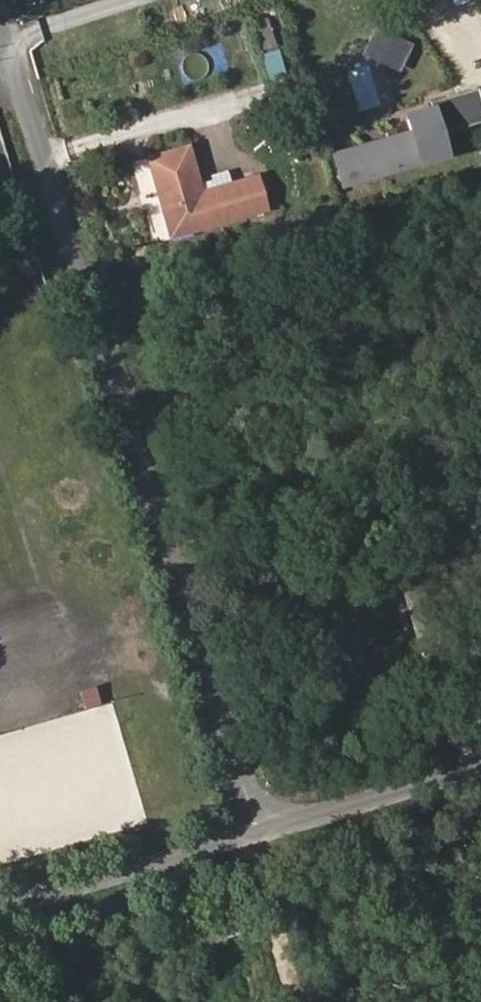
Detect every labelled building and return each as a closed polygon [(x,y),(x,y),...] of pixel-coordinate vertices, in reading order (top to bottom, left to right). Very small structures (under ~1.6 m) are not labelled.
[(281,46),(273,17),(257,22),(265,51),(281,46)] [(290,76),(282,50),(266,55),(275,81),(290,76)] [(450,92),(458,123),(480,117),(480,98),(478,86),(450,92)] [(454,152),(440,105),(405,115),(411,135),(419,162),(454,152)] [(419,162),(411,135),(335,156),(343,184),(419,162)] [(187,146),(149,158),(172,234),(240,214),(232,184),(201,192),(187,146)] [(266,207),(257,177),(232,184),(240,214),(266,207)]
